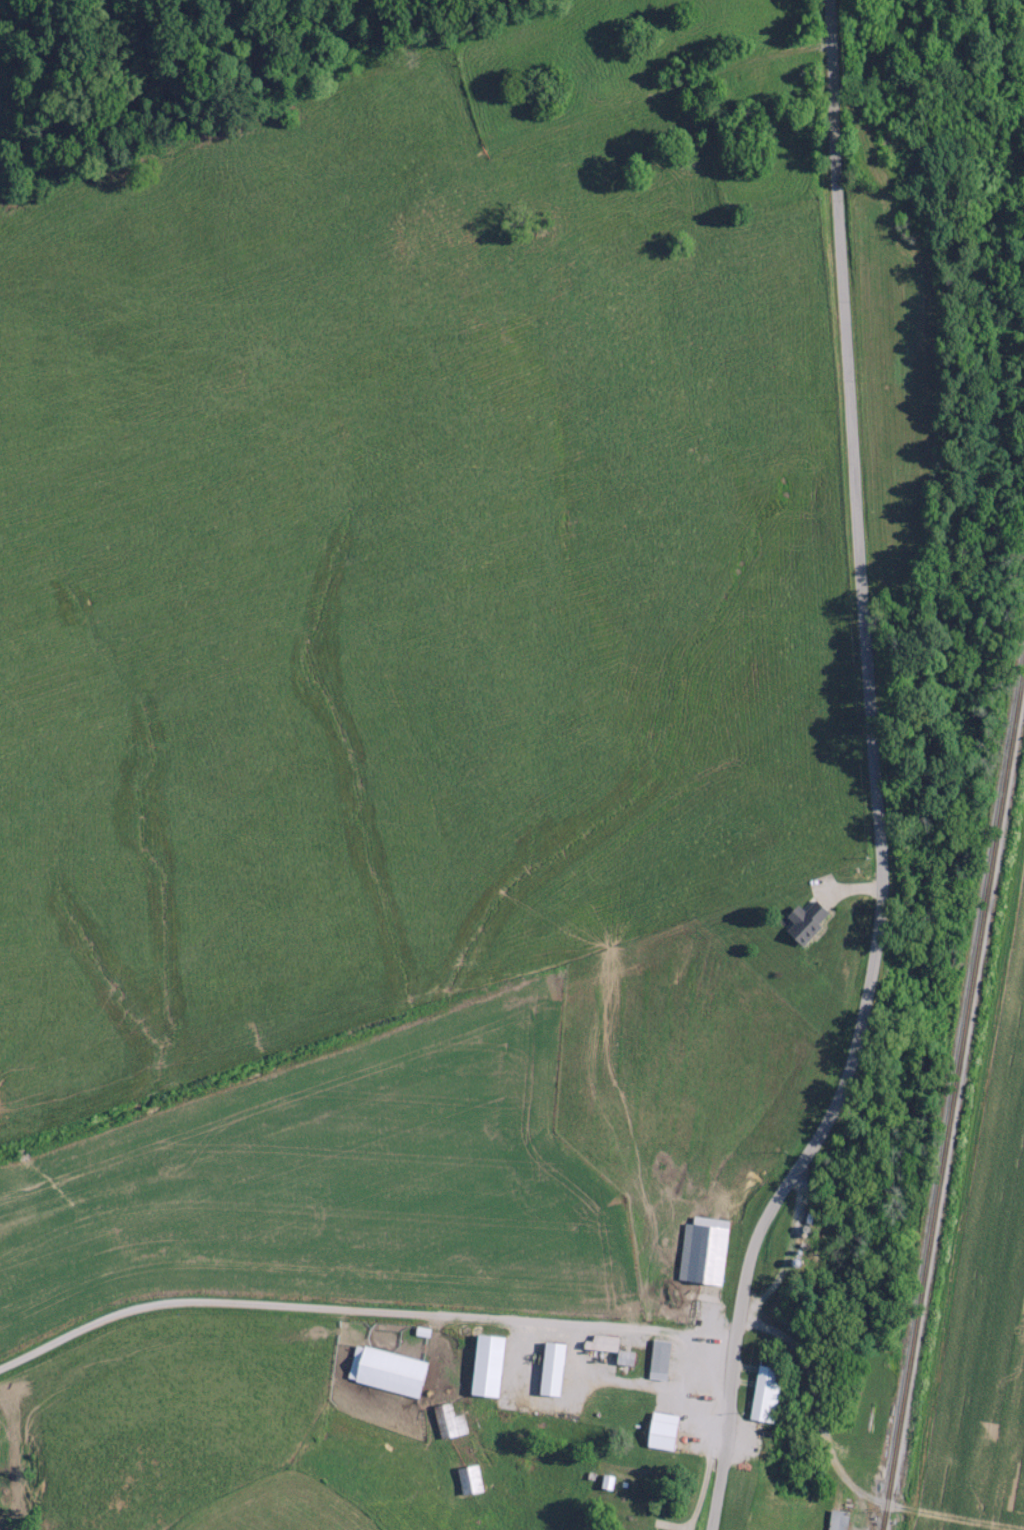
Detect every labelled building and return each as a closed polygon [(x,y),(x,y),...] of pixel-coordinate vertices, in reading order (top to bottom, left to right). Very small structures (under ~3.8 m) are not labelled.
[(800,924),(793,931),(809,945),(837,915),(822,900),(811,912),(804,906),(793,918),(800,924)] [(689,1223),(683,1280),(728,1285),(735,1220),(699,1217),(698,1224),(689,1223)] [(479,1394),(506,1397),(514,1337),(486,1334),(479,1394)] [(592,1341),(591,1348),(624,1351),(625,1337),(600,1334),(599,1341),(592,1341)] [(678,1341),(659,1339),(653,1379),(672,1381),(678,1341)] [(547,1394),(567,1396),(572,1344),(552,1341),(547,1394)] [(427,1398),(436,1362),(361,1345),(352,1380),(427,1398)] [(640,1366),(641,1351),(625,1350),(623,1365),(640,1366)] [(785,1368),(767,1364),(755,1419),(779,1424),(788,1383),(782,1382),(785,1368)] [(473,1433),(468,1414),(461,1416),(457,1402),(438,1407),(447,1440),(473,1433)] [(682,1451),(686,1416),(655,1412),(650,1447),(682,1451)] [(468,1496),(490,1492),(484,1465),(463,1469),(468,1496)] [(858,1512),(837,1509),(834,1529),(855,1529),(858,1512)]
